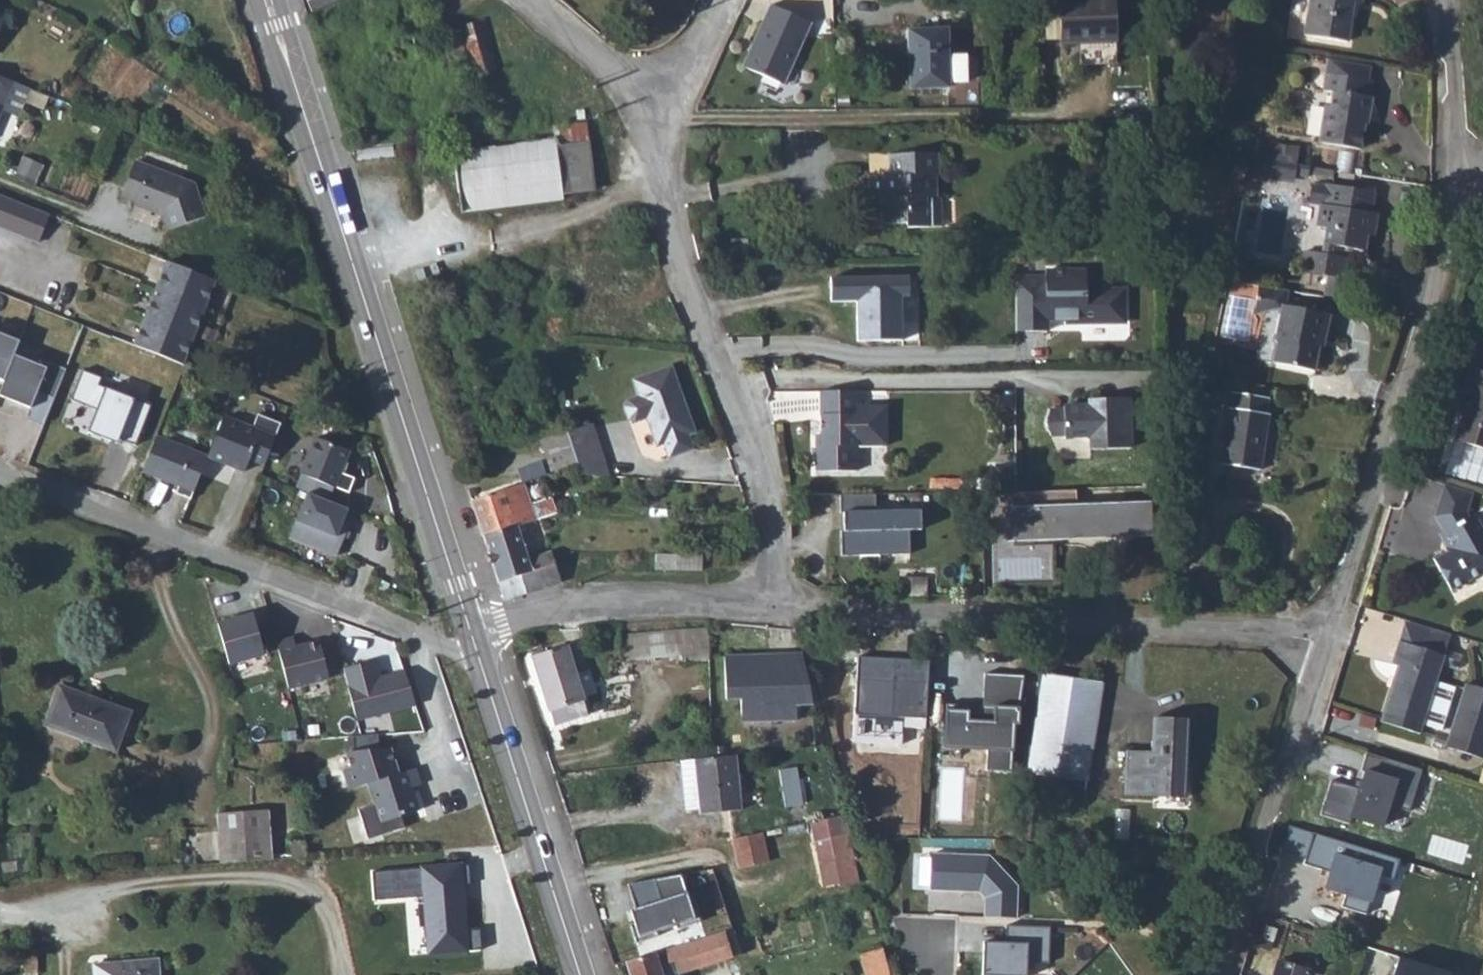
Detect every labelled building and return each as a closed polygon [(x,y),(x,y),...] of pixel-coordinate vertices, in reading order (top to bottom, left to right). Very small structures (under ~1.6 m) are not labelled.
[(1056,32),(1074,32),(1111,30),(1110,0),(1055,0),(1056,32)] [(1300,31),(1344,38),(1350,0),(1304,0),(1300,31)] [(810,17),(768,2),(746,66),(788,81),(810,17)] [(454,25),(460,42),(470,73),(493,65),(483,35),(485,35),(479,17),(454,25)] [(943,26),(904,25),(903,83),(941,84),(941,79),(960,79),(961,53),(942,53),(943,26)] [(1111,30),(1074,32),(1075,58),(1112,56),(1111,30)] [(1366,77),(1323,70),(1321,86),(1332,88),(1329,103),(1324,102),(1318,138),(1357,144),(1363,105),(1367,106),(1369,91),(1364,91),(1366,77)] [(14,84),(0,79),(0,118),(14,84)] [(0,123),(0,142),(6,144),(16,115),(4,111),(0,123)] [(574,114),(445,133),(456,208),(554,193),(553,187),(584,182),(574,114)] [(1269,140),(1267,178),(1298,180),(1300,143),(1269,140)] [(930,158),(882,158),(882,181),(861,181),(861,197),(878,197),(878,206),(875,206),(875,226),(899,226),(899,231),(922,231),(922,204),(927,204),(927,180),(930,180),(930,158)] [(196,189),(137,165),(123,199),(137,206),(136,208),(165,219),(169,236),(207,223),(196,189)] [(1370,188),(1321,180),(1314,223),(1322,225),(1317,251),(1299,248),(1296,269),(1320,273),(1317,292),(1345,296),(1348,277),(1338,276),(1342,255),(1333,253),(1335,244),(1360,248),(1362,233),(1369,234),(1373,210),(1366,209),(1370,188)] [(49,221),(0,200),(0,233),(37,249),(49,221)] [(169,266),(135,349),(183,369),(217,286),(169,266)] [(1008,276),(1008,331),(1038,331),(1038,319),(1072,319),(1072,323),(1116,324),(1116,290),(1078,290),(1079,270),(1039,270),(1038,277),(1008,276)] [(843,296),(844,335),(890,334),(889,295),(898,295),(898,271),(818,273),(818,296),(843,296)] [(1288,287),(1259,282),(1253,311),(1258,310),(1261,308),(1265,307),(1268,306),(1271,306),(1276,306),(1279,306),(1280,306),(1281,302),(1285,302),(1288,287)] [(1285,302),(1281,302),(1280,306),(1275,338),(1278,338),(1275,360),(1316,367),(1323,326),(1327,327),(1330,310),(1285,302)] [(12,355),(17,341),(0,334),(0,378),(2,379),(12,355)] [(31,409),(39,390),(55,397),(67,367),(48,360),(45,368),(12,355),(2,379),(0,387),(0,397),(31,409)] [(1466,405),(1473,408),(1471,415),(1462,442),(1482,448),(1482,373),(1477,372),(1466,405)] [(664,373),(626,386),(632,403),(620,407),(617,414),(622,428),(628,431),(640,427),(650,456),(658,454),(663,468),(686,460),(681,445),(688,443),(664,373)] [(100,378),(88,407),(113,418),(118,420),(110,438),(127,445),(125,450),(126,450),(128,445),(135,448),(151,455),(168,416),(116,394),(119,386),(100,378)] [(849,384),(812,384),(812,441),(806,441),(806,464),(847,464),(847,440),(878,440),(878,400),(849,400),(849,384)] [(1259,404),(1223,398),(1211,470),(1251,476),(1260,420),(1256,419),(1259,404)] [(1126,457),(1126,404),(1086,405),(1086,411),(1061,411),(1060,414),(1047,414),(1042,427),(1047,440),(1061,439),(1061,443),(1086,442),(1085,457),(1126,457)] [(1473,408),(1466,405),(1464,413),(1471,415),(1473,408)] [(266,436),(239,425),(222,465),(257,479),(262,468),(277,474),(294,432),(271,423),(266,436)] [(586,426),(562,430),(570,479),(595,474),(586,426)] [(222,465),(174,444),(159,480),(192,494),(190,501),(204,507),(222,465)] [(334,448),(319,485),(367,505),(373,489),(359,484),(368,462),(334,448)] [(528,483),(539,518),(558,512),(552,494),(541,497),(535,481),(528,483)] [(1476,508),(1481,493),(1454,485),(1449,499),(1476,508)] [(516,486),(495,492),(506,528),(526,522),(516,486)] [(1142,537),(1141,507),(1075,509),(1076,491),(1013,492),(982,493),(984,542),(1142,537)] [(495,492),(463,501),(473,537),(506,528),(495,492)] [(842,497),(844,553),(911,551),(912,528),(921,527),(921,496),(842,497)] [(1476,508),(1449,499),(1444,516),(1457,549),(1441,557),(1454,587),(1482,575),(1482,516),(1480,516),(1475,511),(1476,508)] [(355,533),(361,518),(321,502),(303,546),(348,565),(361,535),(355,533)] [(497,581),(502,598),(506,597),(515,595),(510,577),(519,574),(516,562),(506,528),(473,537),(487,584),(497,581)] [(510,577),(515,595),(550,584),(541,555),(516,562),(519,574),(510,577)] [(229,664),(265,652),(253,614),(217,625),(229,664)] [(1456,632),(1413,618),(1406,639),(1450,653),(1456,632)] [(624,657),(710,659),(711,630),(625,628),(624,657)] [(291,689),(330,677),(319,639),(280,651),(291,689)] [(1450,653),(1406,639),(1399,661),(1406,663),(1389,716),(1425,728),(1450,653)] [(551,712),(555,725),(575,719),(554,650),(519,661),(537,717),(551,712)] [(793,699),(809,697),(794,651),(775,653),(776,658),(770,659),(769,650),(717,657),(722,700),(737,699),(739,715),(747,721),(795,714),(793,699)] [(925,728),(928,660),(857,657),(853,742),(902,744),(903,727),(925,728)] [(357,721),(416,705),(406,667),(374,676),(370,660),(342,668),(357,721)] [(1020,700),(1024,676),(985,674),(984,705),(979,705),(978,711),(968,711),(968,705),(947,704),(944,741),(988,743),(987,765),(1012,767),(1015,718),(1019,719),(1020,700)] [(1091,680),(1029,674),(1021,773),(1083,779),(1091,680)] [(136,709),(66,682),(51,722),(121,749),(136,709)] [(1482,753),(1482,687),(1471,683),(1451,743),(1482,753)] [(1187,715),(1152,714),(1151,750),(1127,749),(1126,790),(1192,792),(1193,762),(1185,761),(1187,715)] [(677,757),(683,803),(684,813),(722,808),(715,753),(677,757)] [(1410,811),(1422,770),(1367,753),(1362,772),(1365,772),(1362,782),(1360,789),(1355,787),(1332,781),(1321,815),(1350,824),(1352,817),(1383,827),(1389,805),(1410,811)] [(382,793),(395,832),(433,820),(425,797),(434,794),(429,778),(412,784),(403,758),(360,762),(365,778),(358,780),(364,799),(382,793)] [(788,797),(781,763),(766,766),(774,800),(788,797)] [(1020,789),(1032,790),(1081,795),(1083,779),(1021,773),(1020,789)] [(832,805),(800,814),(805,831),(821,827),(825,841),(833,871),(834,877),(850,873),(832,805)] [(245,875),(295,870),(290,817),(240,821),(245,875)] [(752,825),(723,832),(730,861),(759,854),(752,825)] [(1305,860),(1313,833),(1289,826),(1280,852),(1305,860)] [(1394,880),(1399,860),(1313,833),(1305,860),(1303,865),(1322,870),(1323,866),(1332,868),(1326,885),(1347,891),(1341,908),(1366,915),(1378,875),(1394,880)] [(986,897),(986,914),(1017,916),(1020,885),(989,854),(933,851),(931,889),(980,892),(986,897)] [(422,954),(466,952),(461,868),(372,873),(373,900),(419,897),(422,954)] [(694,916),(679,874),(627,882),(636,903),(628,906),(636,935),(694,916)] [(986,941),(985,974),(1006,974),(1024,974),(1029,974),(1028,961),(1050,961),(1051,926),(1007,924),(1007,942),(986,941)] [(614,960),(619,974),(669,974),(668,973),(722,955),(714,929),(646,950),(614,960)] [(877,936),(858,942),(865,966),(884,960),(877,936)] [(1451,973),(1398,956),(1392,974),(1450,974),(1451,973)] [(1271,974),(1309,974),(1311,967),(1277,957),(1271,974)]
